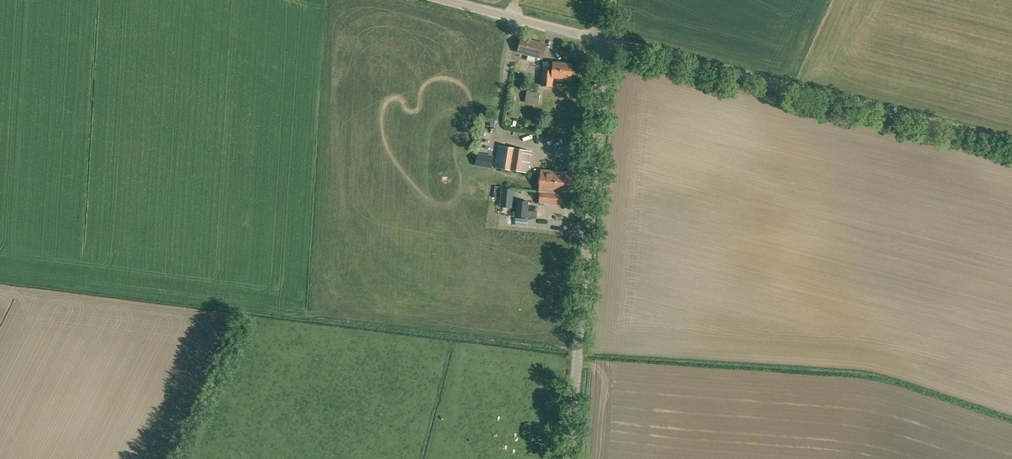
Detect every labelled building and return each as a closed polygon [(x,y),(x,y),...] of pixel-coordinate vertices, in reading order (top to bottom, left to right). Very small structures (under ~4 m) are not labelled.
[(542,59),(546,44),(522,38),(518,53),(542,59)] [(571,79),(572,64),(553,62),(552,68),(542,68),(540,86),(553,87),(554,78),(571,79)] [(538,104),(539,93),(527,92),(526,103),(538,104)] [(528,173),(532,151),(498,145),(495,168),(528,173)] [(493,156),(485,155),(483,167),(491,168),(493,156)] [(572,172),(557,171),(541,170),(539,192),(538,203),(564,205),(564,194),(570,194),(572,172)] [(537,219),(537,212),(528,211),(529,201),(517,200),(515,217),(527,218),(537,219)] [(527,219),(516,218),(515,225),(527,226),(527,219)]
